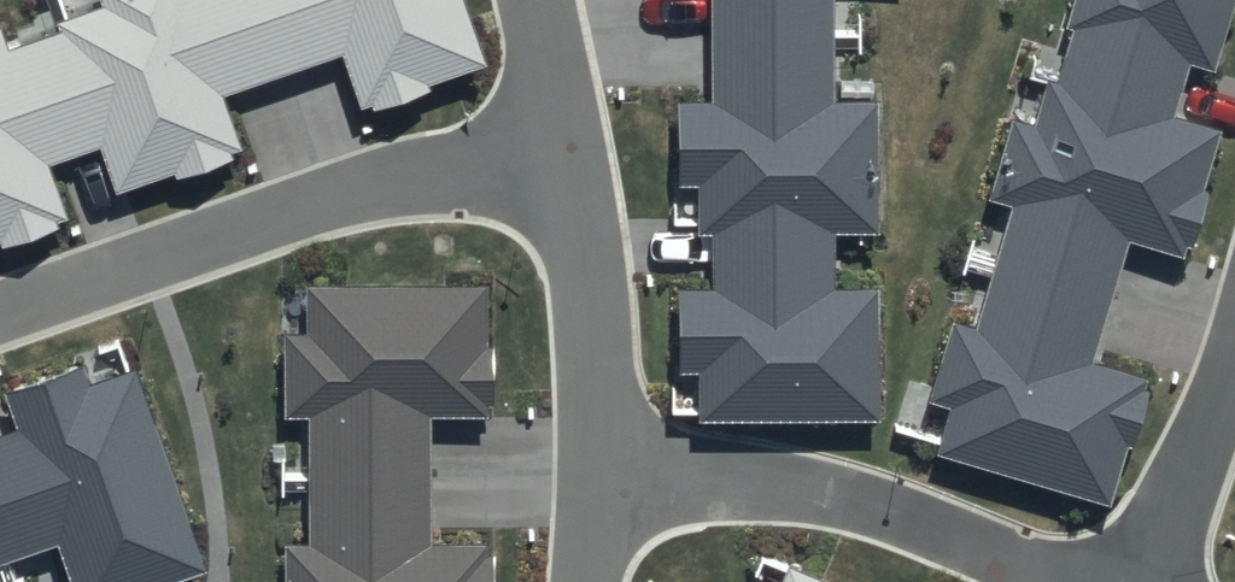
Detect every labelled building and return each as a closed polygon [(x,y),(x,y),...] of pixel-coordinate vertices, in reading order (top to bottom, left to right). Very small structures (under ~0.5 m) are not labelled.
[(58,233),(56,226),(66,223),(47,169),(99,151),(115,199),(173,179),(175,184),(231,165),(229,157),(240,153),(222,101),(341,59),(360,111),(371,107),(373,114),(430,94),(428,89),(487,69),(463,0),(98,0),(101,8),(56,24),(60,35),(6,54),(0,37),(0,246),(2,252),(58,233)] [(700,423),(882,422),(881,290),(836,290),(835,235),(883,234),(882,104),(838,104),(837,0),(712,0),(713,102),(675,103),(676,186),(698,186),(699,235),(712,235),(713,292),(677,292),(677,377),(700,377),(700,423)] [(1109,507),(1127,445),(1135,447),(1151,394),(1146,392),(1150,381),(1093,364),(1129,243),(1182,259),(1186,247),(1194,249),(1210,194),(1204,193),(1223,130),(1174,115),(1189,65),(1215,72),(1234,5),(1234,0),(1074,0),(1065,28),(1075,31),(1059,84),(1048,80),(1034,127),(1011,121),(988,201),(1012,208),(976,330),(953,323),(929,405),(950,411),(937,456),(1109,507)] [(494,556),(487,556),(487,546),(433,547),(430,419),(490,418),(490,406),(496,406),(495,348),(488,348),(486,285),(307,288),(308,339),(287,340),(289,418),(309,418),(312,547),(285,547),(286,581),(494,581),(494,556)] [(59,546),(71,581),(181,581),(208,573),(140,373),(89,390),(81,367),(0,394),(13,432),(0,437),(0,566),(59,546)] [(788,569),(783,581),(821,581),(788,569)]
